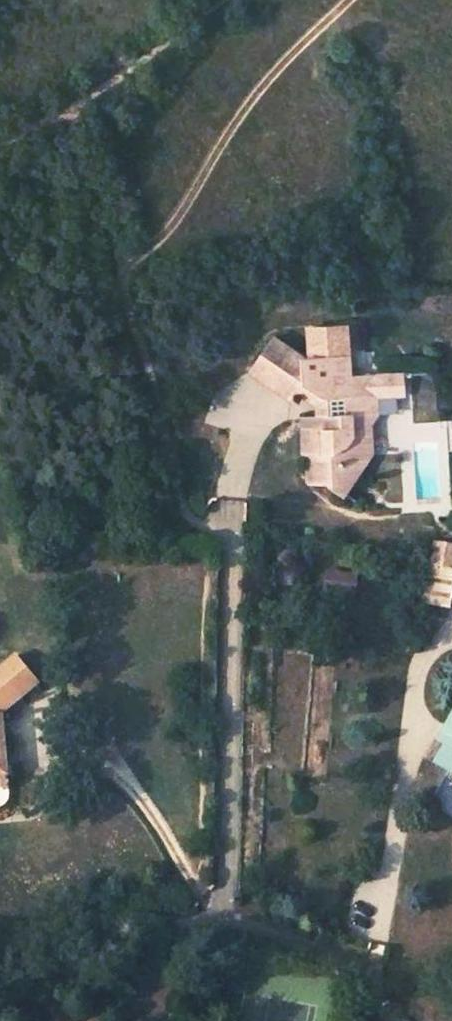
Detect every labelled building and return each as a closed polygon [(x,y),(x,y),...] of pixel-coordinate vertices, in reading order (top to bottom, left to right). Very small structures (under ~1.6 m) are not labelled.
[(188,297),(176,297),(176,310),(188,310),(188,297)] [(304,486),(321,486),(334,495),(361,454),(360,438),(356,432),(355,415),(364,414),(363,396),(373,386),(373,377),(345,379),(343,358),(299,361),(268,341),(246,374),(285,401),(291,394),(293,389),(317,406),(317,420),(313,420),(299,421),(299,462),(303,462),(304,486)] [(397,376),(373,377),(373,386),(363,396),(364,414),(355,415),(356,432),(360,438),(361,454),(334,495),(339,498),(367,456),(365,427),(372,418),(371,399),(398,397),(397,376)] [(313,420),(317,420),(317,406),(293,389),(291,394),(313,409),(313,420)] [(271,579),(287,581),(291,549),(275,546),(271,579)] [(451,555),(451,551),(430,548),(426,566),(450,570),(451,555)] [(414,604),(451,612),(451,571),(450,570),(426,566),(422,565),(414,604)] [(321,587),(345,590),(348,572),(323,569),(321,587)] [(14,771),(10,712),(46,682),(24,655),(0,674),(0,771),(14,771)]
